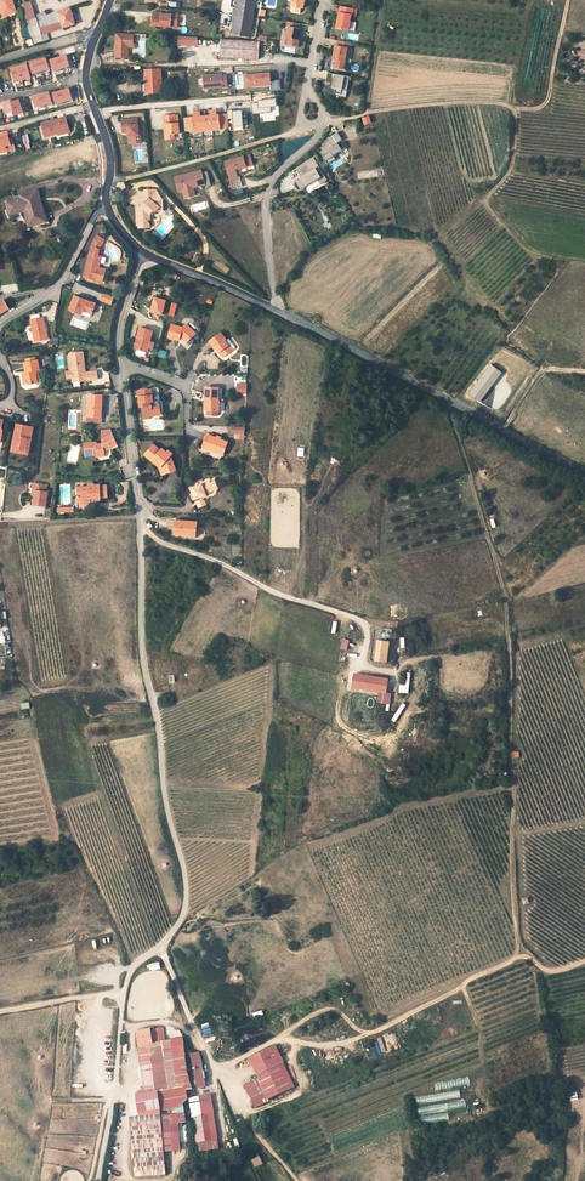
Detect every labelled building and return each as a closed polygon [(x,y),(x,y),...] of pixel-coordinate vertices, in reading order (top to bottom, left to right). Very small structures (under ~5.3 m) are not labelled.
[(13,0),(0,0),(0,3),(4,16),(16,12),(13,0)] [(256,0),(237,0),(236,8),(236,9),(240,9),(238,23),(234,22),(233,23),(231,35),(250,38),(256,0)] [(27,21),(46,16),(45,13),(34,16),(30,2),(22,5),(27,21)] [(238,23),(240,9),(236,9),(236,8),(234,8),(231,23),(233,23),(234,22),(238,23)] [(49,16),(49,15),(46,16),(27,21),(31,37),(46,33),(74,24),(73,19),(74,19),(71,9),(49,16)] [(355,11),(343,9),(342,16),(341,16),(338,31),(350,33),(353,18),(354,18),(355,11)] [(162,13),(153,12),(153,26),(171,27),(171,25),(177,25),(178,14),(172,14),(172,15),(167,15),(162,14),(162,13)] [(300,23),(288,21),(287,27),(289,27),(287,39),(289,39),(288,44),(298,46),(299,41),(298,41),(300,33),(301,29),(299,28),(300,23)] [(46,33),(31,37),(32,39),(33,45),(34,46),(49,41),(46,33)] [(133,47),(133,34),(118,33),(118,41),(116,41),(116,58),(128,58),(128,47),(133,47)] [(198,46),(198,37),(175,36),(175,44),(198,46)] [(255,41),(221,39),(220,57),(259,59),(260,41),(255,41)] [(353,46),(339,44),(338,49),(337,49),(335,63),(347,64),(349,51),(352,52),(353,46)] [(71,68),(67,55),(51,60),(55,73),(71,68)] [(50,71),(46,58),(31,63),(34,76),(50,71)] [(31,78),(27,64),(11,69),(15,82),(31,78)] [(147,84),(147,93),(162,92),(160,69),(146,70),(147,84)] [(255,74),(244,75),(245,84),(256,83),(256,86),(271,85),(272,91),(281,90),(280,79),(271,80),(270,73),(258,74),(258,76),(255,76),(255,74)] [(222,74),(203,75),(204,88),(228,86),(227,75),(222,75),(222,74)] [(351,82),(351,79),(327,75),(326,85),(331,85),(331,88),(328,88),(327,95),(335,97),(335,95),(341,96),(342,91),(347,92),(349,82),(351,82)] [(73,99),(70,89),(54,93),(57,104),(73,99)] [(53,105),(49,92),(33,97),(37,109),(53,105)] [(6,113),(14,111),(15,115),(23,113),(19,99),(12,102),(11,100),(3,103),(6,113)] [(271,112),(270,107),(276,107),(275,99),(257,101),(257,103),(252,103),(253,114),(271,112)] [(242,126),(241,111),(232,111),(232,110),(227,111),(228,114),(228,119),(233,119),(233,126),(242,126)] [(184,118),(185,131),(194,130),(194,132),(221,129),(221,128),(229,127),(228,119),(228,114),(217,115),(216,111),(211,111),(211,116),(205,116),(205,112),(195,113),(195,117),(184,118)] [(175,115),(164,116),(164,125),(167,125),(168,139),(175,139),(174,134),(180,134),(179,123),(176,123),(175,115)] [(69,130),(66,117),(42,123),(46,137),(69,130)] [(122,119),(122,126),(128,126),(128,132),(129,136),(131,136),(131,143),(141,142),(141,134),(139,134),(138,118),(122,119)] [(7,131),(0,133),(0,150),(6,148),(7,151),(15,149),(14,144),(11,145),(10,140),(7,131)] [(22,135),(26,150),(31,148),(27,134),(22,135)] [(323,154),(320,155),(328,167),(329,165),(335,162),(333,159),(342,153),(338,146),(343,143),(338,135),(328,141),(329,143),(325,146),(326,147),(321,151),(323,154)] [(250,154),(225,162),(233,189),(243,186),(239,176),(238,176),(235,169),(253,164),(250,154)] [(325,180),(312,159),(295,170),(300,177),(295,180),(301,189),(316,179),(320,184),(325,180)] [(200,171),(177,178),(180,189),(184,188),(185,193),(194,190),(193,187),(193,185),(203,182),(204,184),(204,186),(210,185),(206,171),(201,172),(200,171)] [(145,190),(146,202),(142,206),(136,207),(137,225),(141,225),(141,228),(150,227),(150,224),(149,223),(148,220),(151,220),(150,214),(154,210),(156,212),(156,211),(160,207),(164,207),(163,201),(157,201),(156,189),(145,190)] [(40,198),(38,190),(21,195),(21,198),(6,202),(9,212),(16,210),(17,213),(25,211),(29,226),(45,222),(43,214),(45,213),(42,205),(39,206),(37,199),(40,198)] [(86,265),(87,266),(84,278),(103,283),(106,270),(99,268),(102,256),(98,255),(99,251),(104,239),(97,235),(94,241),(91,247),(89,253),(86,265)] [(111,304),(114,297),(104,293),(101,300),(111,304)] [(96,304),(75,296),(70,310),(81,314),(83,310),(92,314),(96,304)] [(165,301),(154,298),(150,312),(161,315),(165,301)] [(9,308),(4,299),(0,302),(0,314),(1,313),(9,308)] [(43,317),(31,320),(36,342),(47,339),(43,317)] [(179,340),(180,337),(182,337),(182,338),(187,342),(196,333),(186,324),(183,328),(172,325),(169,337),(179,340)] [(150,341),(153,331),(140,327),(137,338),(140,339),(137,349),(147,352),(148,348),(150,341)] [(221,333),(210,341),(215,349),(216,348),(222,357),(236,347),(229,338),(226,340),(221,333)] [(160,349),(157,356),(165,359),(167,351),(160,349)] [(85,370),(83,352),(69,353),(71,371),(72,378),(73,382),(98,379),(97,371),(83,373),(83,370),(85,370)] [(28,371),(25,372),(27,383),(31,382),(32,385),(39,383),(36,370),(40,369),(38,360),(26,363),(28,371)] [(251,394),(252,387),(241,386),(240,394),(251,394)] [(207,399),(207,410),(218,411),(219,411),(219,399),(218,399),(218,388),(206,387),(205,399),(207,399)] [(154,388),(141,390),(143,405),(145,404),(147,412),(150,412),(151,416),(163,414),(161,404),(152,406),(151,401),(156,400),(154,388)] [(88,405),(87,417),(102,417),(102,395),(92,395),(91,405),(88,405)] [(31,439),(26,438),(28,426),(17,424),(12,447),(27,450),(28,445),(30,445),(31,439)] [(96,442),(85,444),(86,456),(97,455),(97,457),(104,456),(104,448),(110,446),(116,443),(110,429),(102,430),(103,444),(97,444),(96,442)] [(223,441),(213,435),(207,448),(226,459),(231,448),(222,443),(223,441)] [(12,447),(12,451),(30,454),(34,437),(31,437),(31,439),(30,445),(28,445),(27,450),(12,447)] [(165,452),(157,445),(149,454),(159,464),(161,462),(165,465),(168,475),(179,472),(174,456),(167,449),(165,452)] [(34,495),(33,503),(46,505),(48,491),(45,491),(46,483),(33,481),(31,495),(34,495)] [(81,492),(80,492),(81,501),(88,501),(88,498),(101,497),(101,495),(107,495),(107,483),(95,483),(95,482),(89,482),(89,486),(87,487),(86,485),(81,487),(81,492)] [(203,487),(203,486),(194,489),(196,495),(195,495),(197,501),(208,497),(207,494),(219,490),(216,482),(203,487)] [(187,536),(187,533),(198,534),(198,523),(177,521),(176,535),(187,536)] [(476,607),(486,604),(484,598),(474,600),(476,607)] [(343,638),(340,649),(347,650),(349,639),(343,638)] [(388,663),(390,643),(379,641),(376,661),(388,663)] [(399,692),(409,693),(410,672),(406,671),(405,684),(399,684),(399,692)] [(361,689),(363,676),(355,675),(354,688),(361,689)] [(388,693),(390,680),(363,676),(361,689),(388,693)] [(395,721),(406,704),(402,702),(391,719),(395,721)] [(253,899),(246,901),(249,909),(256,906),(253,899)] [(152,964),(153,972),(161,970),(159,963),(152,964)] [(172,1040),(165,1041),(164,1028),(151,1029),(137,1032),(146,1094),(137,1095),(139,1117),(130,1118),(135,1177),(166,1175),(164,1151),(161,1115),(161,1109),(176,1107),(177,1114),(184,1113),(183,1103),(188,1099),(186,1090),(192,1089),(190,1083),(186,1068),(183,1038),(172,1040)] [(259,1079),(268,1099),(295,1086),(276,1046),(249,1059),(259,1079)] [(316,1065),(322,1061),(316,1052),(310,1056),(316,1065)] [(200,1053),(190,1055),(195,1088),(206,1087),(200,1053)] [(467,1078),(434,1084),(435,1090),(468,1084),(467,1078)] [(268,1099),(259,1079),(245,1086),(256,1108),(270,1101),(268,1099)] [(569,1101),(578,1100),(576,1089),(568,1090),(569,1101)] [(417,1103),(460,1097),(459,1091),(416,1096),(417,1103)] [(219,1148),(211,1095),(189,1098),(197,1152),(219,1148)] [(464,1101),(454,1104),(455,1109),(465,1106),(464,1101)] [(161,1115),(164,1151),(180,1150),(177,1122),(185,1122),(184,1113),(177,1114),(161,1115)] [(420,1124),(449,1119),(448,1113),(419,1118),(420,1124)] [(252,1160),(260,1157),(257,1149),(249,1151),(252,1160)] [(263,1164),(260,1157),(252,1160),(255,1166),(263,1164)]
